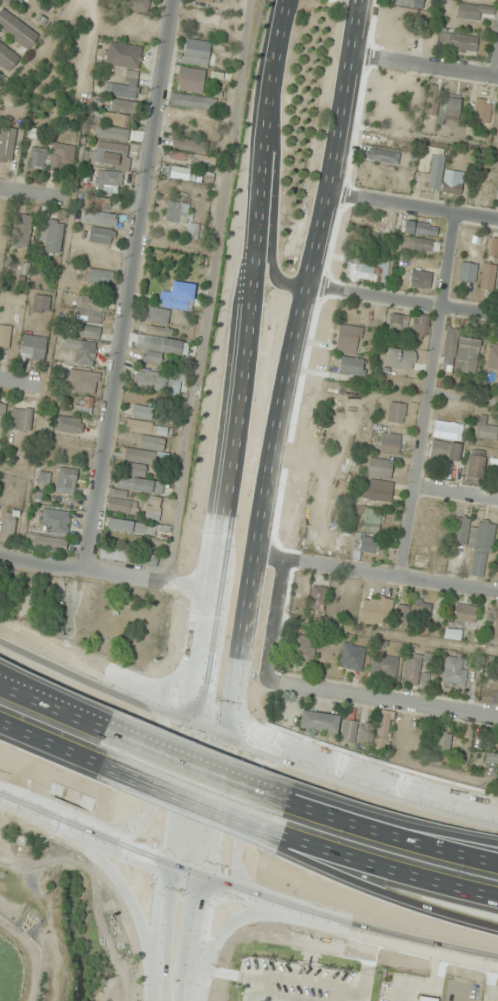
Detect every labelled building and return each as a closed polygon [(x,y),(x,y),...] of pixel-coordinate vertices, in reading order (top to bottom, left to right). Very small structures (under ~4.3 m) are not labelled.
[(150,0),(126,0),(124,9),(148,13),(150,0)] [(431,0),(397,0),(395,5),(433,13),(436,1),(431,0)] [(482,13),(493,15),(494,8),(460,2),(458,17),(481,21),(482,13)] [(28,50),(39,35),(3,8),(0,12),(0,29),(28,50)] [(478,36),(440,32),(438,48),(476,53),(478,36)] [(208,66),(211,42),(185,39),(183,64),(208,66)] [(0,41),(0,65),(8,72),(20,58),(0,41)] [(140,69),(143,47),(109,42),(106,65),(140,69)] [(204,92),(204,69),(178,69),(178,91),(204,92)] [(107,85),(107,98),(138,96),(137,72),(126,72),(127,84),(107,85)] [(436,117),(438,104),(435,103),(438,87),(430,85),(425,115),(436,117)] [(171,106),(214,112),(216,100),(173,93),(171,106)] [(463,96),(448,93),(442,118),(458,122),(463,96)] [(476,125),(492,125),(490,99),(475,100),(476,125)] [(112,113),(134,112),(133,100),(112,102),(112,113)] [(119,140),(120,126),(129,127),(130,115),(102,113),(100,138),(119,140)] [(3,127),(0,138),(0,162),(9,164),(18,131),(3,127)] [(364,146),(402,146),(402,135),(364,135),(364,146)] [(208,142),(174,137),(171,159),(215,165),(216,158),(206,157),(208,142)] [(92,162),(126,167),(130,146),(96,141),(92,162)] [(49,170),(72,173),(75,146),(52,143),(49,170)] [(400,153),(368,149),(367,161),(398,164),(400,153)] [(426,190),(442,190),(443,149),(427,149),(426,190)] [(46,168),(46,152),(30,152),(30,168),(46,168)] [(96,185),(122,187),(124,173),(97,170),(96,185)] [(464,194),(463,172),(444,173),(446,195),(464,194)] [(189,204),(168,201),(165,221),(186,225),(189,204)] [(117,214),(84,214),(84,224),(117,224),(117,214)] [(33,217),(18,215),(13,248),(28,250),(33,217)] [(64,223),(43,220),(40,243),(45,244),(44,253),(59,255),(64,223)] [(438,237),(439,225),(405,221),(404,233),(438,237)] [(112,245),(114,230),(91,227),(89,242),(112,245)] [(402,251),(439,251),(439,239),(402,239),(402,251)] [(387,264),(371,264),(371,258),(348,258),(348,283),(387,283),(387,264)] [(478,265),(461,263),(458,282),(475,284),(478,265)] [(484,265),(481,290),(494,292),(497,292),(497,267),(484,265)] [(114,270),(87,270),(87,285),(114,285),(114,270)] [(431,289),(432,272),(412,270),(410,288),(431,289)] [(192,311),(196,285),(174,282),(172,293),(163,291),(161,308),(149,307),(148,322),(168,324),(170,308),(192,311)] [(34,313),(49,313),(50,296),(35,296),(34,313)] [(101,324),(106,301),(81,296),(76,319),(101,324)] [(389,332),(408,332),(408,315),(389,315),(389,332)] [(412,336),(424,339),(430,319),(418,315),(412,336)] [(0,325),(0,347),(8,349),(13,327),(0,325)] [(162,353),(182,356),(184,342),(171,340),(172,329),(142,325),(139,349),(146,350),(144,362),(161,364),(162,353)] [(79,338),(100,338),(100,327),(79,327),(79,338)] [(338,353),(360,353),(360,327),(338,327),(338,353)] [(455,371),(476,373),(479,339),(458,338),(459,331),(447,330),(444,364),(455,365),(455,371)] [(14,360),(29,368),(35,357),(39,359),(49,342),(30,332),(14,360)] [(98,344),(65,337),(63,348),(76,351),(74,363),(94,366),(98,344)] [(497,370),(497,345),(490,344),(486,369),(497,370)] [(386,366),(414,370),(416,352),(388,348),(386,366)] [(364,374),(363,357),(340,359),(341,376),(364,374)] [(177,397),(182,378),(137,367),(133,386),(177,397)] [(101,374),(71,369),(67,391),(82,394),(79,411),(91,413),(94,395),(97,396),(101,374)] [(405,403),(389,403),(389,423),(405,423),(405,403)] [(155,408),(133,404),(131,415),(153,419),(155,408)] [(33,411),(13,408),(9,428),(30,432),(33,411)] [(497,439),(497,426),(486,426),(487,416),(477,416),(476,438),(497,439)] [(56,433),(83,434),(84,418),(57,417),(56,433)] [(142,434),(139,449),(125,446),(122,459),(156,466),(161,438),(166,439),(169,427),(128,419),(126,431),(142,434)] [(463,424),(435,421),(434,437),(462,440),(463,424)] [(378,451),(398,455),(402,435),(382,431),(378,451)] [(430,458),(459,461),(461,444),(432,441),(430,458)] [(466,483),(482,484),(486,456),(469,455),(466,483)] [(367,476),(391,478),(393,460),(369,458),(367,476)] [(126,476),(147,476),(147,465),(126,465),(126,476)] [(74,495),(78,469),(59,467),(56,493),(74,495)] [(116,490),(162,496),(164,483),(118,477),(116,490)] [(391,504),(394,483),(365,479),(362,499),(391,504)] [(137,513),(137,500),(109,501),(109,514),(137,513)] [(42,527),(50,528),(50,534),(69,535),(70,511),(43,509),(42,527)] [(384,515),(368,509),(361,528),(377,534),(384,515)] [(16,512),(4,511),(4,534),(16,534),(16,512)] [(471,519),(456,516),(452,544),(477,548),(476,553),(491,555),(496,523),(479,520),(478,528),(470,527),(471,519)] [(170,528),(110,520),(109,531),(169,540),(170,528)] [(66,552),(68,540),(29,533),(27,545),(66,552)] [(360,553),(377,555),(380,538),(362,536),(360,553)] [(324,610),(327,587),(312,585),(309,607),(324,610)] [(364,597),(360,621),(388,625),(392,601),(364,597)] [(424,600),(409,608),(416,621),(431,613),(424,600)] [(455,626),(477,624),(476,605),(454,607),(455,626)] [(295,635),(291,662),(312,665),(316,638),(295,635)] [(362,672),(366,648),(343,643),(339,667),(362,672)] [(370,675),(396,678),(398,660),(372,657),(370,675)] [(445,686),(467,685),(466,657),(443,658),(445,686)] [(427,685),(427,674),(422,674),(422,658),(405,658),(405,685),(427,685)] [(337,732),(339,715),(302,712),(300,729),(337,732)] [(389,715),(379,714),(377,743),(388,743),(389,715)] [(340,741),(354,743),(358,722),(344,719),(340,741)] [(371,745),(374,725),(361,723),(357,743),(371,745)] [(434,749),(449,751),(451,735),(436,733),(434,749)] [(487,752),(485,762),(497,765),(497,754),(487,752)]
